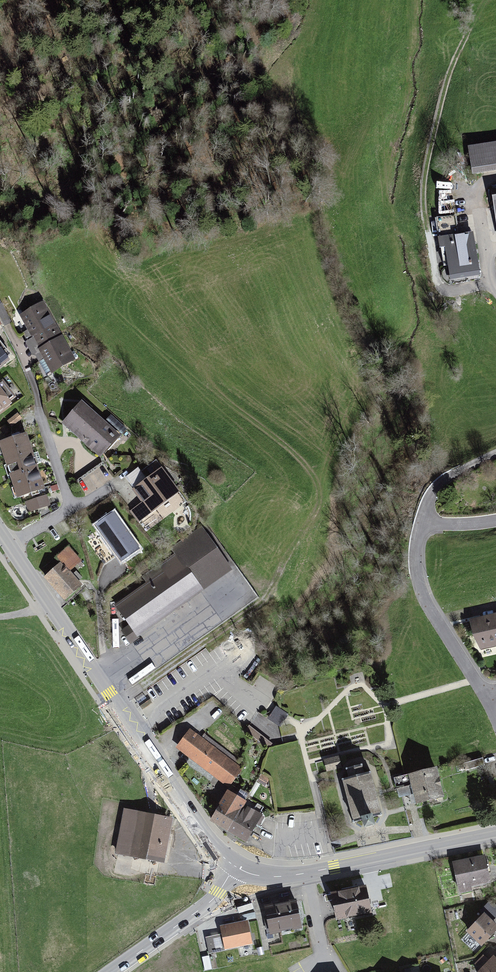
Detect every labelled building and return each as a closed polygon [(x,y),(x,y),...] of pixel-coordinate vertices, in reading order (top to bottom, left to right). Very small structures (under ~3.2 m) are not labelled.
[(471,149),(474,170),(495,166),(495,146),(471,149)] [(440,214),(455,214),(454,181),(439,181),(440,214)] [(453,217),(436,220),(441,247),(447,246),(452,277),(478,272),(473,242),(458,244),(453,217)] [(46,311),(21,324),(36,353),(28,357),(37,373),(45,369),(52,383),(77,370),(46,311)] [(9,332),(0,315),(0,337),(9,332)] [(14,401),(0,383),(0,412),(14,401)] [(122,445),(82,410),(63,432),(102,467),(122,445)] [(14,427),(22,418),(18,414),(9,422),(14,427)] [(24,435),(0,443),(0,456),(14,501),(25,498),(30,513),(47,508),(24,435)] [(176,491),(161,470),(133,491),(149,512),(176,491)] [(139,550),(113,513),(98,524),(123,560),(139,550)] [(147,584),(116,606),(131,626),(123,632),(130,642),(138,636),(136,634),(157,619),(211,580),(230,567),(201,527),(171,549),(175,554),(143,577),(147,584)] [(80,563),(69,549),(54,561),(57,565),(43,577),(64,603),(80,590),(67,574),(80,563)] [(470,617),(476,648),(495,644),(495,612),(470,617)] [(289,714),(275,706),(273,709),(267,719),(280,727),(287,717),(289,714)] [(272,743),(250,725),(246,730),(268,748),(272,743)] [(242,766),(189,728),(173,750),(226,788),(242,766)] [(342,768),(339,756),(324,760),(327,772),(342,768)] [(350,779),(343,781),(353,820),(362,818),(365,828),(377,825),(374,815),(382,813),(371,773),(365,774),(363,766),(348,770),(350,779)] [(445,802),(438,767),(397,775),(401,796),(415,794),(416,800),(422,799),(423,807),(445,802)] [(262,812),(225,792),(209,822),(245,842),(250,832),(251,833),(262,812)] [(171,819),(123,810),(114,855),(162,865),(171,819)] [(485,856),(452,863),(459,895),(472,892),(472,889),(491,885),(485,856)] [(366,887),(329,894),(329,895),(324,896),(325,902),(330,901),(334,923),(371,916),(366,887)] [(483,915),(484,914),(492,922),(495,918),(495,906),(490,900),(479,912),(483,915)] [(295,901),(262,908),(267,937),(301,930),(295,901)] [(484,914),(483,915),(465,934),(481,949),(495,933),(495,926),(492,922),(484,914)] [(252,946),(247,922),(218,927),(223,951),(252,946)] [(493,957),(489,961),(483,956),(474,965),(480,971),(479,971),(495,971),(495,960),(493,957)]
